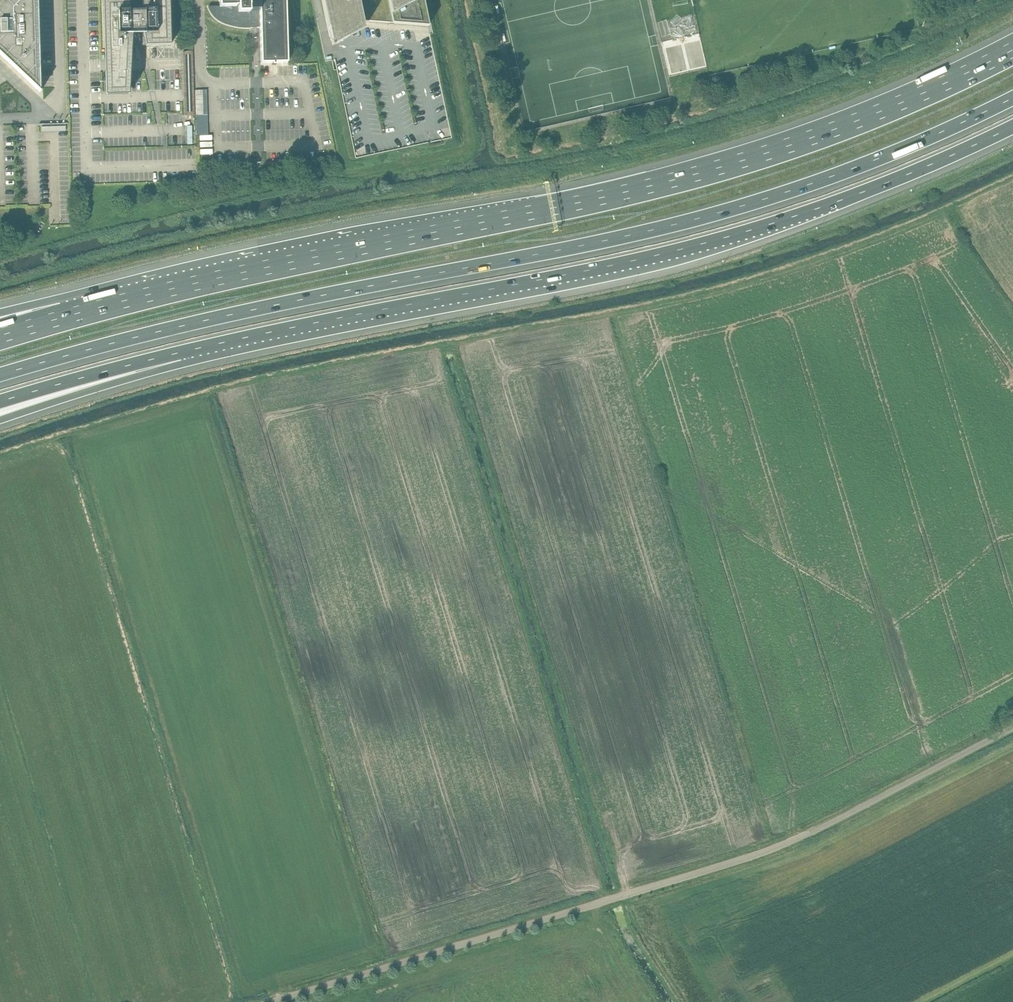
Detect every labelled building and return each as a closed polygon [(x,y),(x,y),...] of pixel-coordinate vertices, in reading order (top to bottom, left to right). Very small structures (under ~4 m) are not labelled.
[(40,92),(38,0),(0,0),(0,55),(40,92)] [(142,2),(138,2),(138,1),(137,0),(133,0),(133,1),(132,1),(132,2),(129,2),(128,0),(103,0),(105,95),(129,95),(131,42),(145,42),(145,46),(170,45),(169,0),(142,0),(142,2)] [(250,27),(260,27),(261,63),(272,63),(272,65),(276,65),(275,63),(287,62),(285,0),(219,0),(219,6),(208,6),(209,9),(211,12),(213,16),(216,19),(220,21),(227,24),(234,26),(242,27),(250,27)] [(325,18),(316,18),(325,61),(332,60),(334,70),(337,69),(355,158),(428,142),(429,145),(442,143),(441,140),(452,137),(430,34),(432,33),(425,0),(321,0),(325,18)] [(193,51),(183,51),(185,115),(186,115),(194,115),(195,115),(193,51)] [(202,89),(194,90),(195,115),(203,115),(202,89)]
